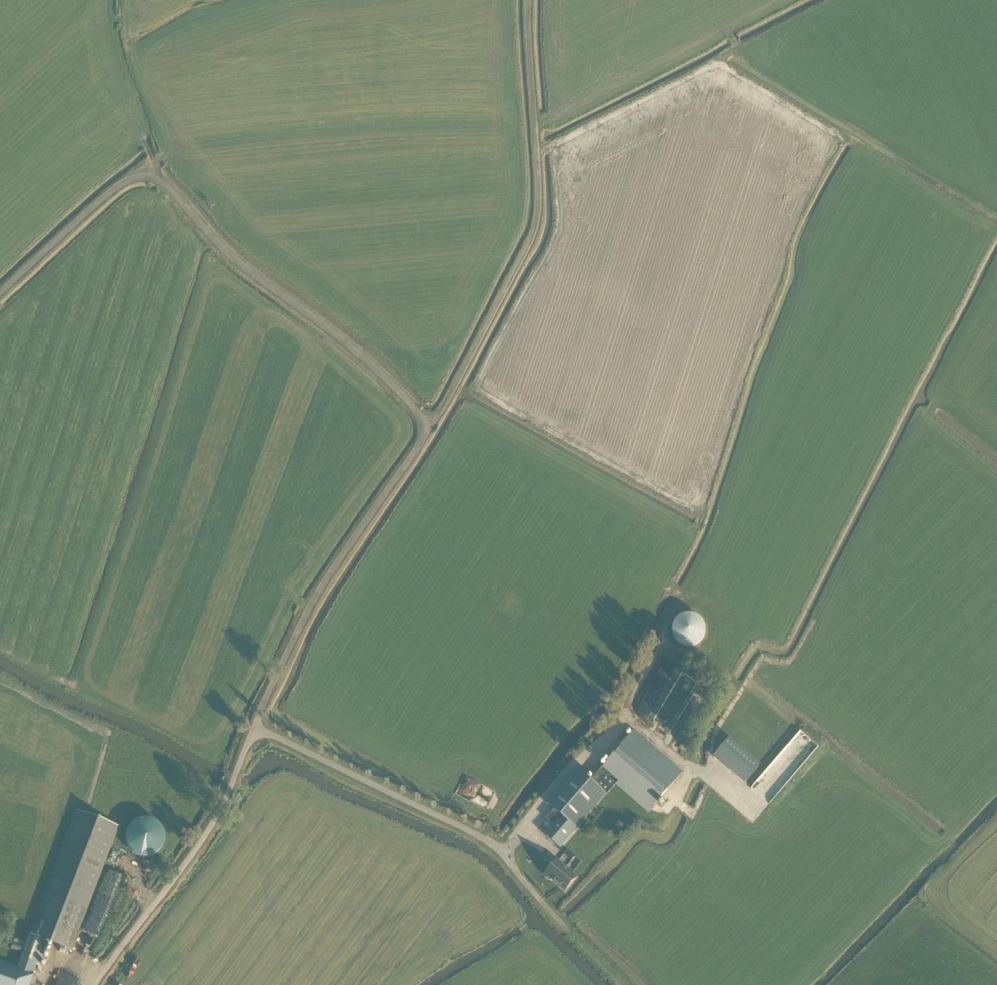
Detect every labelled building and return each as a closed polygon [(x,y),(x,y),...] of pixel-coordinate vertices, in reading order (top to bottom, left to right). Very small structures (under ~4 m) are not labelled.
[(691,647),(693,647),(694,646),(696,645),(699,644),(701,642),(703,640),(704,637),(705,635),(706,632),(706,629),(705,627),(704,624),(703,622),(701,620),(700,618),(697,616),(695,615),(693,614),(690,614),(687,614),(685,615),(682,615),(680,617),(678,618),(676,620),(674,622),(673,624),(672,627),(672,630),(672,632),(672,635),(673,637),(675,640),(676,642),(678,644),(680,645),(683,646),(685,647),(688,647),(691,647)] [(683,690),(686,683),(680,680),(675,689),(673,688),(664,704),(668,705),(672,698),(682,704),(688,693),(683,690)] [(611,781),(648,812),(682,773),(633,731),(591,781),(575,768),(545,803),(554,810),(546,819),(553,825),(544,835),(560,848),(600,802),(607,794),(602,791),(611,781)] [(780,753),(795,764),(793,767),(799,771),(817,745),(796,731),(780,753)] [(737,784),(754,765),(723,738),(706,757),(737,784)] [(31,935),(49,942),(71,951),(119,828),(79,812),(31,935)] [(164,843),(165,838),(164,832),(162,827),(158,822),(153,819),(148,818),(142,818),(136,819),(132,823),(128,827),(126,832),(125,838),(126,843),(128,849),(132,853),(136,856),(142,858),(148,858),(153,856),(158,853),(162,849),(164,843)] [(545,874),(547,875),(547,878),(550,881),(553,881),(565,891),(577,878),(557,861),(545,874)] [(107,867),(107,918),(124,872),(107,866),(107,867)] [(37,966),(39,967),(49,942),(31,935),(19,968),(0,961),(0,984),(29,984),(37,966)]
